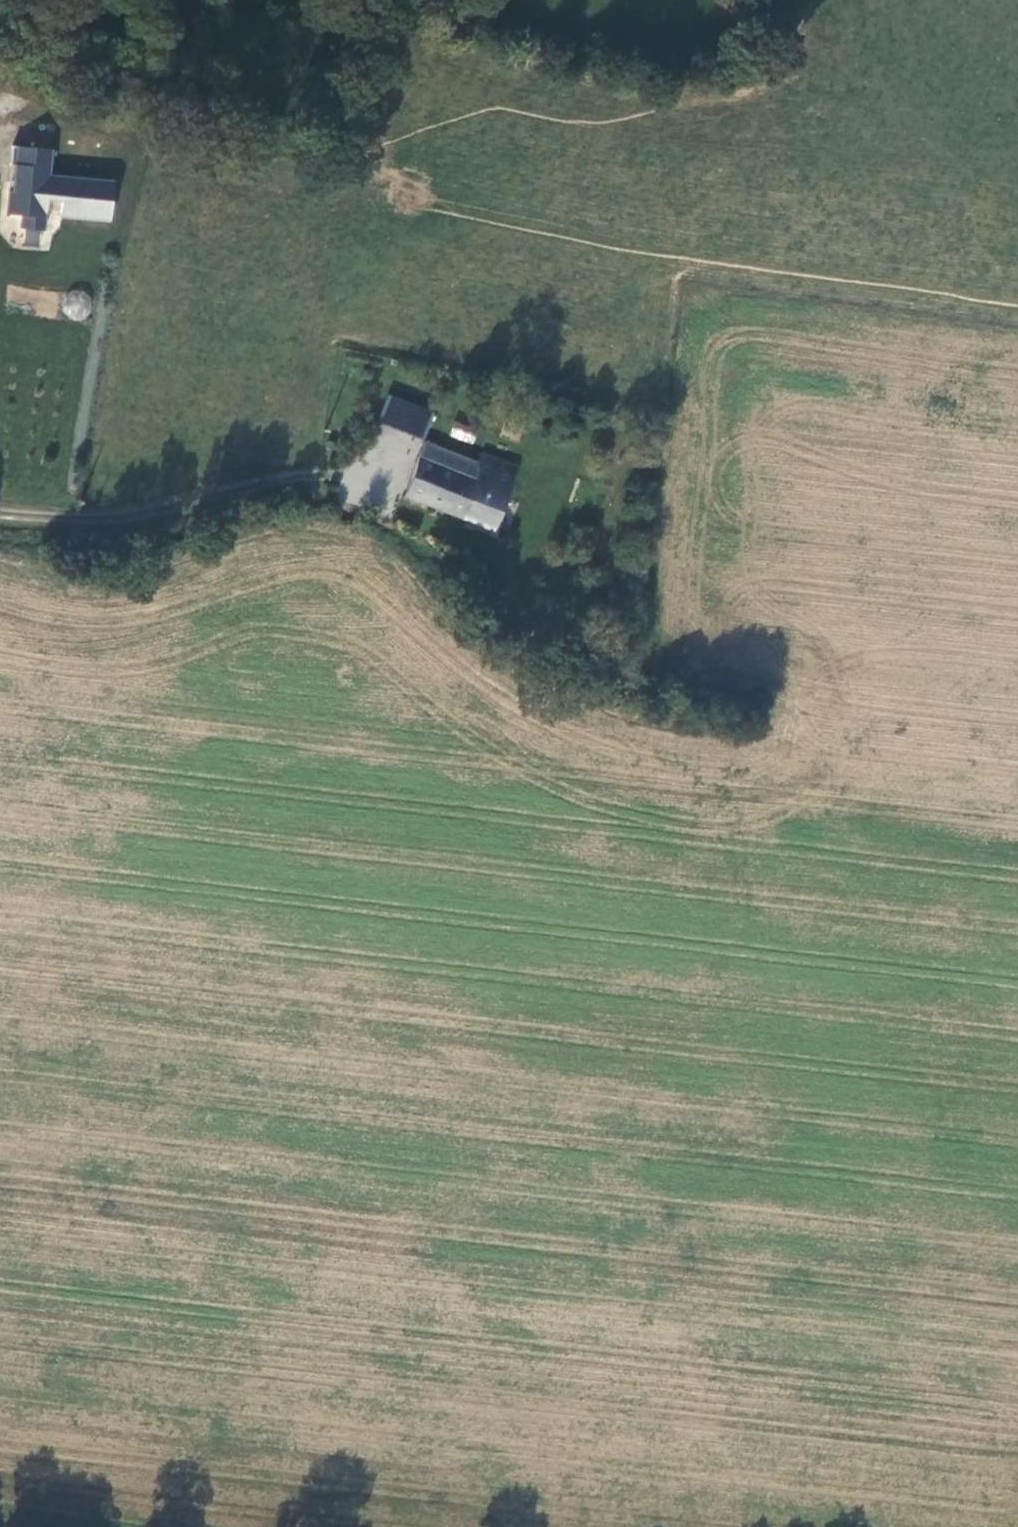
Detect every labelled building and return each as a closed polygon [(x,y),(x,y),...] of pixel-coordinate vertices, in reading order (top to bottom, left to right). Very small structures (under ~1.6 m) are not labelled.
[(13,145),(7,215),(23,217),(21,246),(42,248),(45,216),(113,221),(117,180),(52,174),(54,149),(13,145)] [(398,489),(486,523),(511,462),(474,447),(472,454),(420,433),(413,452),(400,447),(393,462),(407,467),(398,489)]
